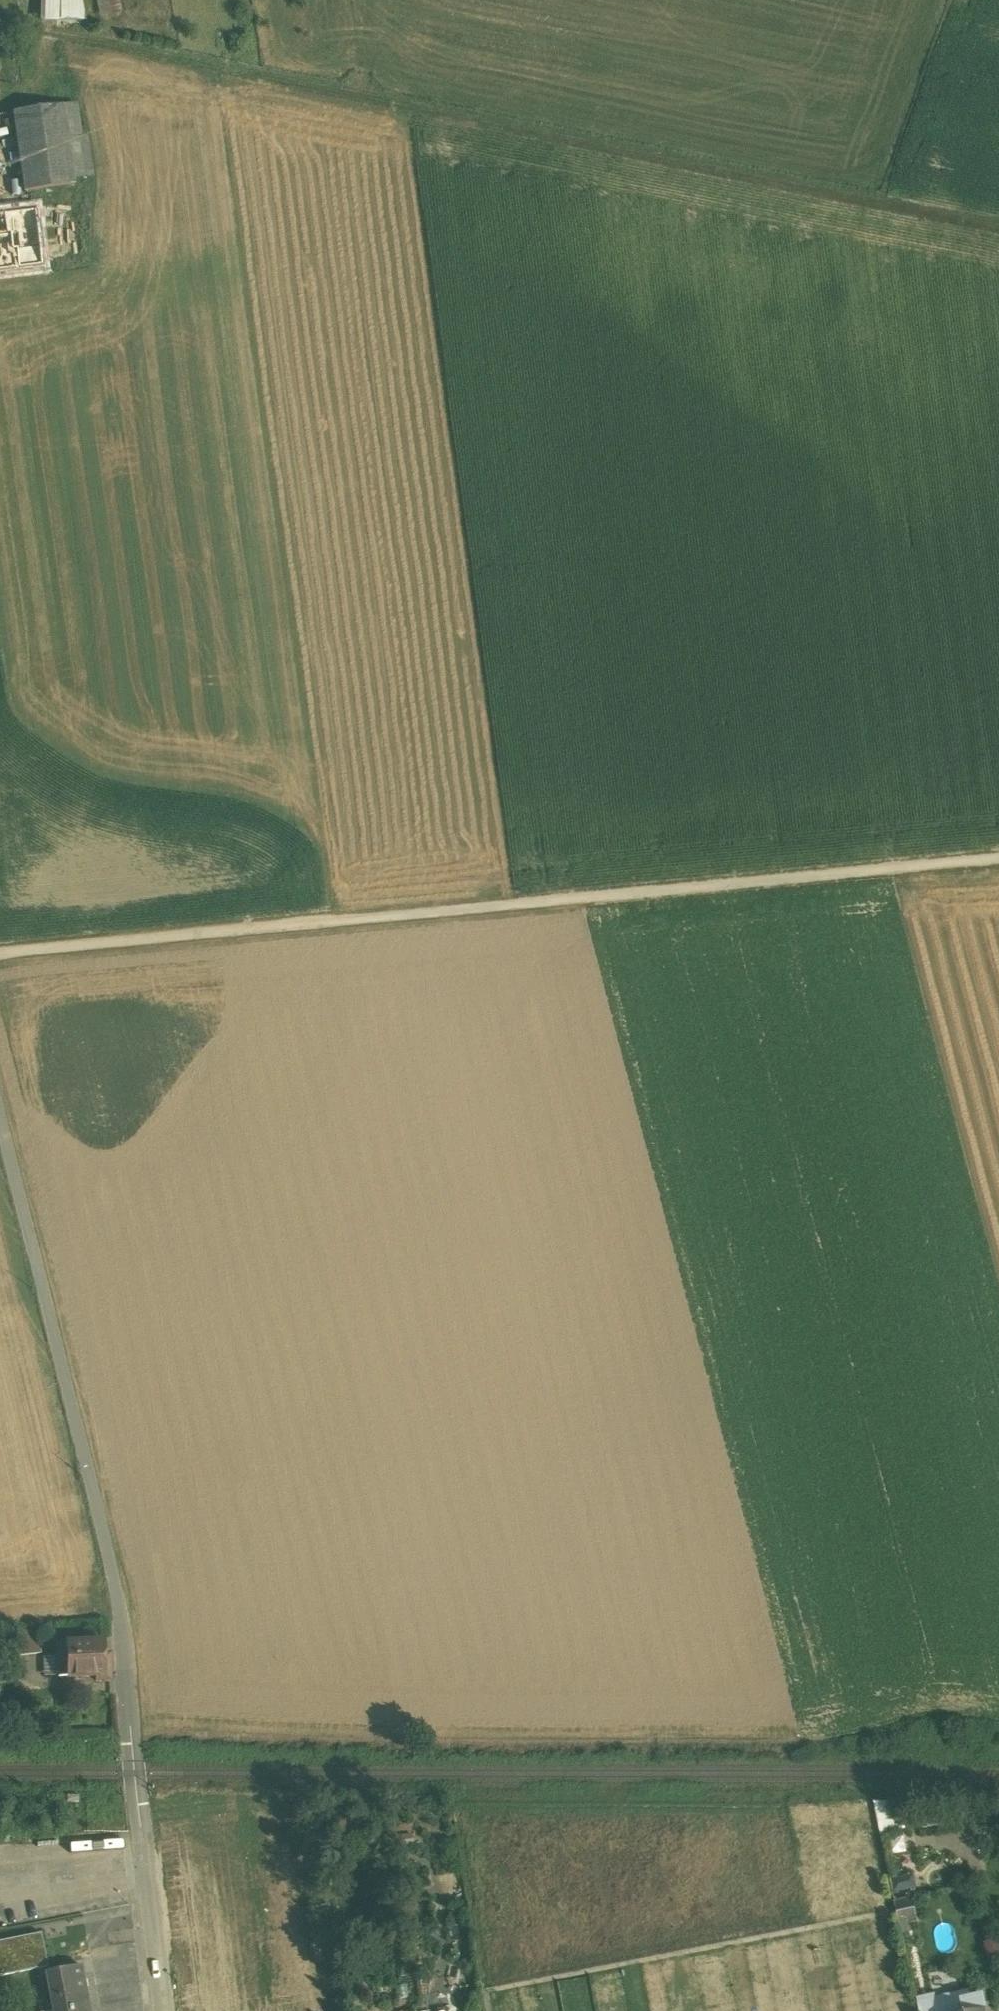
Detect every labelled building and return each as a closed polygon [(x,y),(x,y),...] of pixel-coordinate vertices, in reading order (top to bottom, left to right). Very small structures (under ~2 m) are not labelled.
[(40,22),(84,21),(80,0),(41,0),(40,22)] [(109,14),(119,12),(117,0),(106,0),(109,14)] [(73,185),(63,104),(13,111),(24,192),(73,185)] [(42,266),(35,210),(0,215),(0,271),(42,266)] [(19,1656),(42,1654),(40,1631),(17,1633),(19,1656)] [(103,1643),(68,1644),(68,1647),(69,1678),(104,1677),(103,1643)] [(68,1647),(58,1647),(58,1678),(69,1678),(68,1647)] [(881,1829),(896,1828),(895,1798),(880,1799),(881,1829)] [(910,1897),(894,1901),(900,1924),(906,1923),(904,1917),(914,1915),(910,1897)] [(48,1966),(41,1932),(0,1940),(0,1976),(48,1966)] [(46,1972),(53,2010),(89,2010),(80,1965),(46,1972)] [(962,2001),(976,1998),(975,1990),(917,2003),(919,2010),(964,2010),(962,2001)] [(983,1997),(976,1998),(962,2001),(964,2010),(986,2010),(983,1997)]
